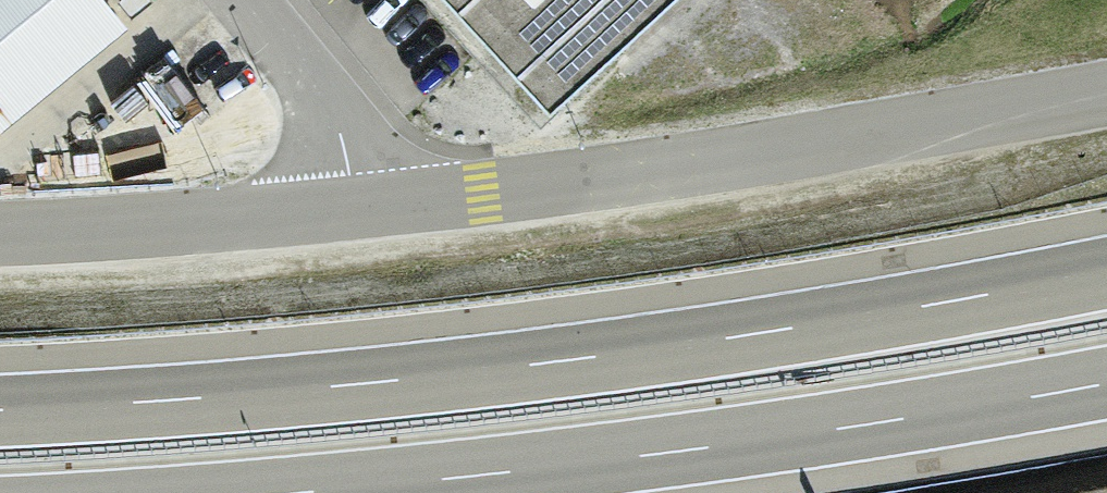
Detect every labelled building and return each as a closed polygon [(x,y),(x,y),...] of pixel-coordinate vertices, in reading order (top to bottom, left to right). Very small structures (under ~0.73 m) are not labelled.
[(3,129),(146,21),(130,0),(0,0),(0,125),(3,129)] [(550,111),(671,0),(448,0),(550,111)]
